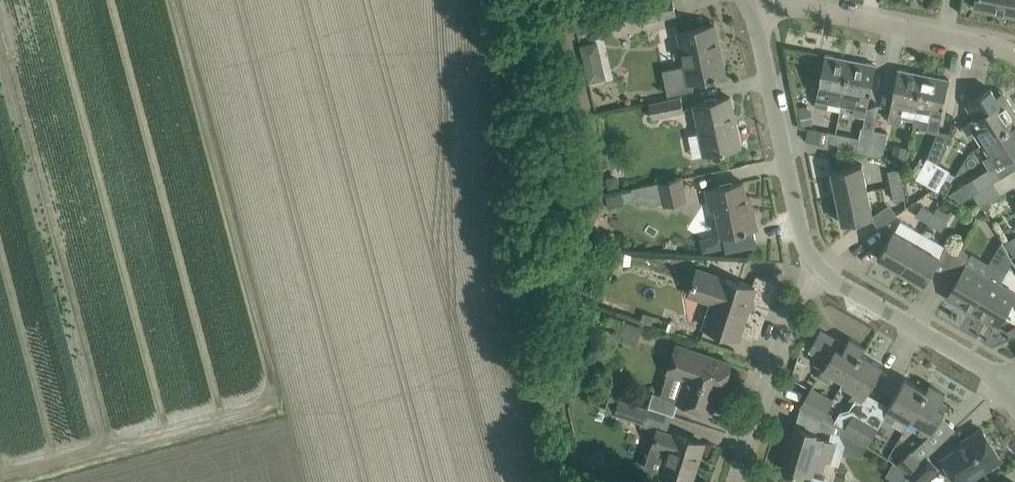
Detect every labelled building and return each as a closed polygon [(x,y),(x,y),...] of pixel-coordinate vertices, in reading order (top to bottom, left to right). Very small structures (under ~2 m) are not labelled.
[(643,20),(677,13),(674,0),(650,0),(640,2),(643,20)] [(975,6),(997,11),(997,8),(1004,9),(1003,12),(1014,14),(1014,0),(976,0),(975,6)] [(678,31),(685,64),(663,69),(669,94),(695,88),(693,80),(725,73),(715,23),(678,31)] [(585,80),(603,79),(602,39),(583,40),(585,80)] [(830,95),(843,98),(851,59),(825,53),(815,104),(828,107),(830,95)] [(843,98),(855,100),(853,112),(866,115),(876,64),(851,59),(843,98)] [(903,110),(916,112),(924,73),(898,68),(888,119),(901,121),(903,110)] [(916,112),(928,115),(926,126),(939,129),(949,78),(924,73),(916,112)] [(963,125),(970,135),(975,132),(980,129),(987,140),(1014,122),(1014,109),(1007,97),(1005,98),(1001,92),(996,94),(992,87),(966,103),(975,117),(963,125)] [(649,102),(653,117),(685,111),(682,95),(649,102)] [(695,103),(706,153),(741,145),(730,96),(695,103)] [(983,158),(989,167),(990,169),(993,167),(999,177),(1014,167),(1014,122),(987,140),(994,151),(989,154),(984,157),(983,158)] [(857,149),(870,152),(875,128),(862,126),(857,149)] [(870,152),(883,155),(888,131),(875,128),(870,152)] [(852,135),(848,134),(828,130),(826,143),(850,148),(852,135)] [(894,144),(892,156),(906,158),(908,147),(894,144)] [(928,156),(916,177),(927,183),(938,162),(928,156)] [(927,183),(939,190),(951,169),(938,162),(927,183)] [(832,169),(837,196),(867,189),(862,163),(832,169)] [(888,170),(891,185),(903,182),(900,168),(888,170)] [(632,187),(635,202),(647,200),(648,205),(665,202),(665,205),(687,201),(682,177),(632,187)] [(974,193),(980,189),(973,178),(953,191),(960,202),(974,193)] [(905,192),(915,190),(913,180),(903,182),(891,185),(894,199),(906,196),(905,192)] [(974,193),(983,206),(1003,194),(994,180),(980,189),(974,193)] [(707,188),(711,207),(717,206),(723,234),(758,227),(753,205),(749,206),(744,181),(707,188)] [(837,196),(843,222),(873,216),(867,189),(837,196)] [(917,215),(929,222),(935,211),(923,204),(917,215)] [(929,222),(942,230),(948,219),(935,211),(929,222)] [(878,256),(901,270),(917,242),(894,229),(878,256)] [(708,236),(705,244),(707,251),(724,247),(721,234),(708,236)] [(947,296),(972,310),(1007,250),(1001,240),(982,273),(966,263),(970,257),(957,250),(943,275),(955,283),(947,296)] [(933,270),(943,275),(957,250),(947,244),(940,256),(917,242),(901,270),(925,283),(933,270)] [(998,325),(1014,296),(1014,291),(1000,283),(1013,260),(1007,250),(972,310),(998,325)] [(755,287),(717,274),(698,268),(690,293),(712,300),(704,326),(739,337),(755,287)] [(820,373),(830,379),(834,371),(846,378),(862,352),(865,346),(850,337),(845,344),(840,341),(840,340),(821,328),(810,347),(819,351),(815,358),(816,362),(824,366),(820,373)] [(649,406),(673,414),(678,400),(712,411),(719,387),(722,388),(731,362),(676,344),(668,370),(669,370),(661,394),(654,392),(649,406)] [(862,352),(846,378),(844,380),(855,386),(849,398),(860,403),(883,364),(862,352)] [(898,413),(909,420),(926,390),(905,377),(883,416),(893,422),(898,413)] [(909,420),(910,420),(912,417),(922,423),(917,431),(926,437),(928,438),(934,427),(948,403),(947,403),(946,405),(940,401),(945,392),(930,383),(926,390),(909,420)] [(823,418),(825,415),(834,398),(812,386),(801,405),(823,418)] [(606,409),(644,422),(649,406),(620,397),(620,398),(611,395),(606,409)] [(854,410),(843,429),(855,436),(866,417),(854,410)] [(855,436),(868,444),(879,425),(866,417),(855,436)] [(868,444),(843,429),(823,418),(819,425),(832,430),(841,433),(841,435),(845,444),(844,449),(861,455),(868,444)] [(795,425),(783,467),(804,474),(805,471),(813,473),(816,465),(824,468),(827,459),(831,460),(837,441),(824,437),(825,436),(816,434),(817,431),(795,425)] [(926,437),(925,438),(934,448),(945,438),(934,427),(928,438),(926,437)] [(943,456),(960,481),(971,481),(973,480),(971,477),(1001,458),(982,427),(966,437),(968,440),(943,456)] [(686,435),(674,432),(674,434),(658,429),(653,442),(669,447),(660,473),(687,481),(691,481),(705,441),(686,435)] [(911,451),(897,464),(907,474),(920,461),(911,451)] [(911,481),(924,481),(939,467),(938,465),(927,454),(923,459),(920,461),(907,474),(908,476),(911,481)] [(886,474),(890,477),(893,478),(894,481),(911,481),(908,476),(907,474),(897,464),(897,463),(893,460),(886,474)] [(835,478),(812,473),(810,481),(834,481),(835,478)]
